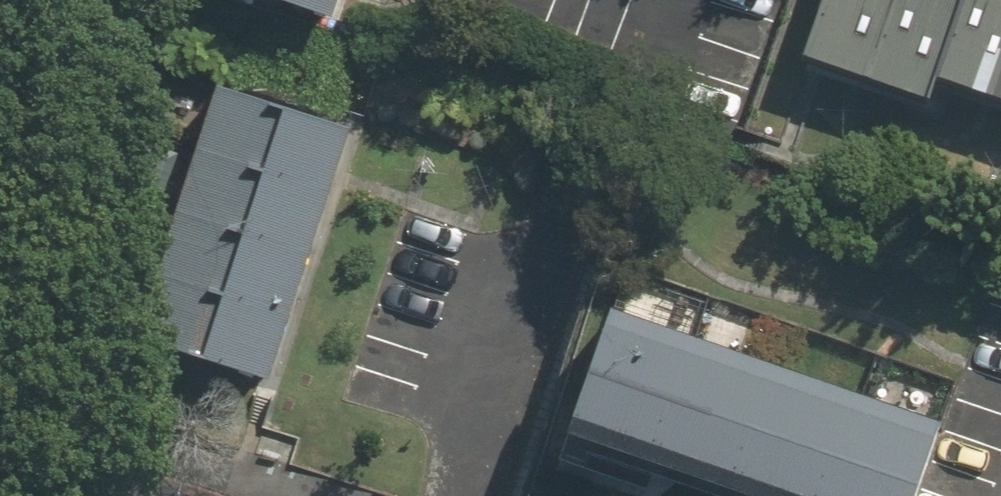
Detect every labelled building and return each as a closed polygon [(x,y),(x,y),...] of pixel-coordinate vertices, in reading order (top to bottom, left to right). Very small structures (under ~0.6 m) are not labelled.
[(335,15),(340,0),(288,0),(335,15)] [(868,76),(894,0),(827,0),(808,56),(868,76)] [(929,97),(936,78),(962,0),(894,0),(868,76),(929,97)] [(996,98),(1000,83),(1000,0),(962,0),(936,78),(996,98)] [(221,87),(201,148),(329,190),(350,129),(221,87)] [(201,148),(181,209),(309,251),(329,190),(201,148)] [(181,209),(161,270),(289,313),(309,251),(181,209)] [(161,270),(140,332),(269,374),(289,313),(161,270)] [(574,426),(653,453),(694,334),(615,307),(574,426)] [(653,453),(732,480),(773,361),(694,334),(653,453)] [(781,495),(815,495),(852,388),(773,361),(732,480),(781,495)] [(931,414),(852,388),(815,495),(903,495),(931,414)]
